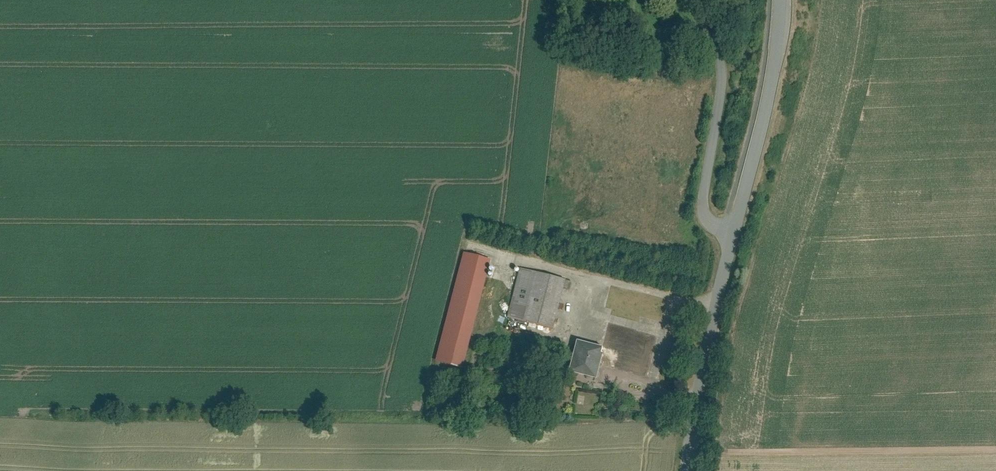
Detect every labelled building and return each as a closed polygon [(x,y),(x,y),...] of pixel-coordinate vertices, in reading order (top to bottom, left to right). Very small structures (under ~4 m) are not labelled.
[(490,260),(461,252),(432,361),(461,368),(490,260)] [(563,279),(520,269),(507,317),(551,328),(563,279)] [(600,347),(573,341),(565,372),(592,379),(596,362),(600,347)]
